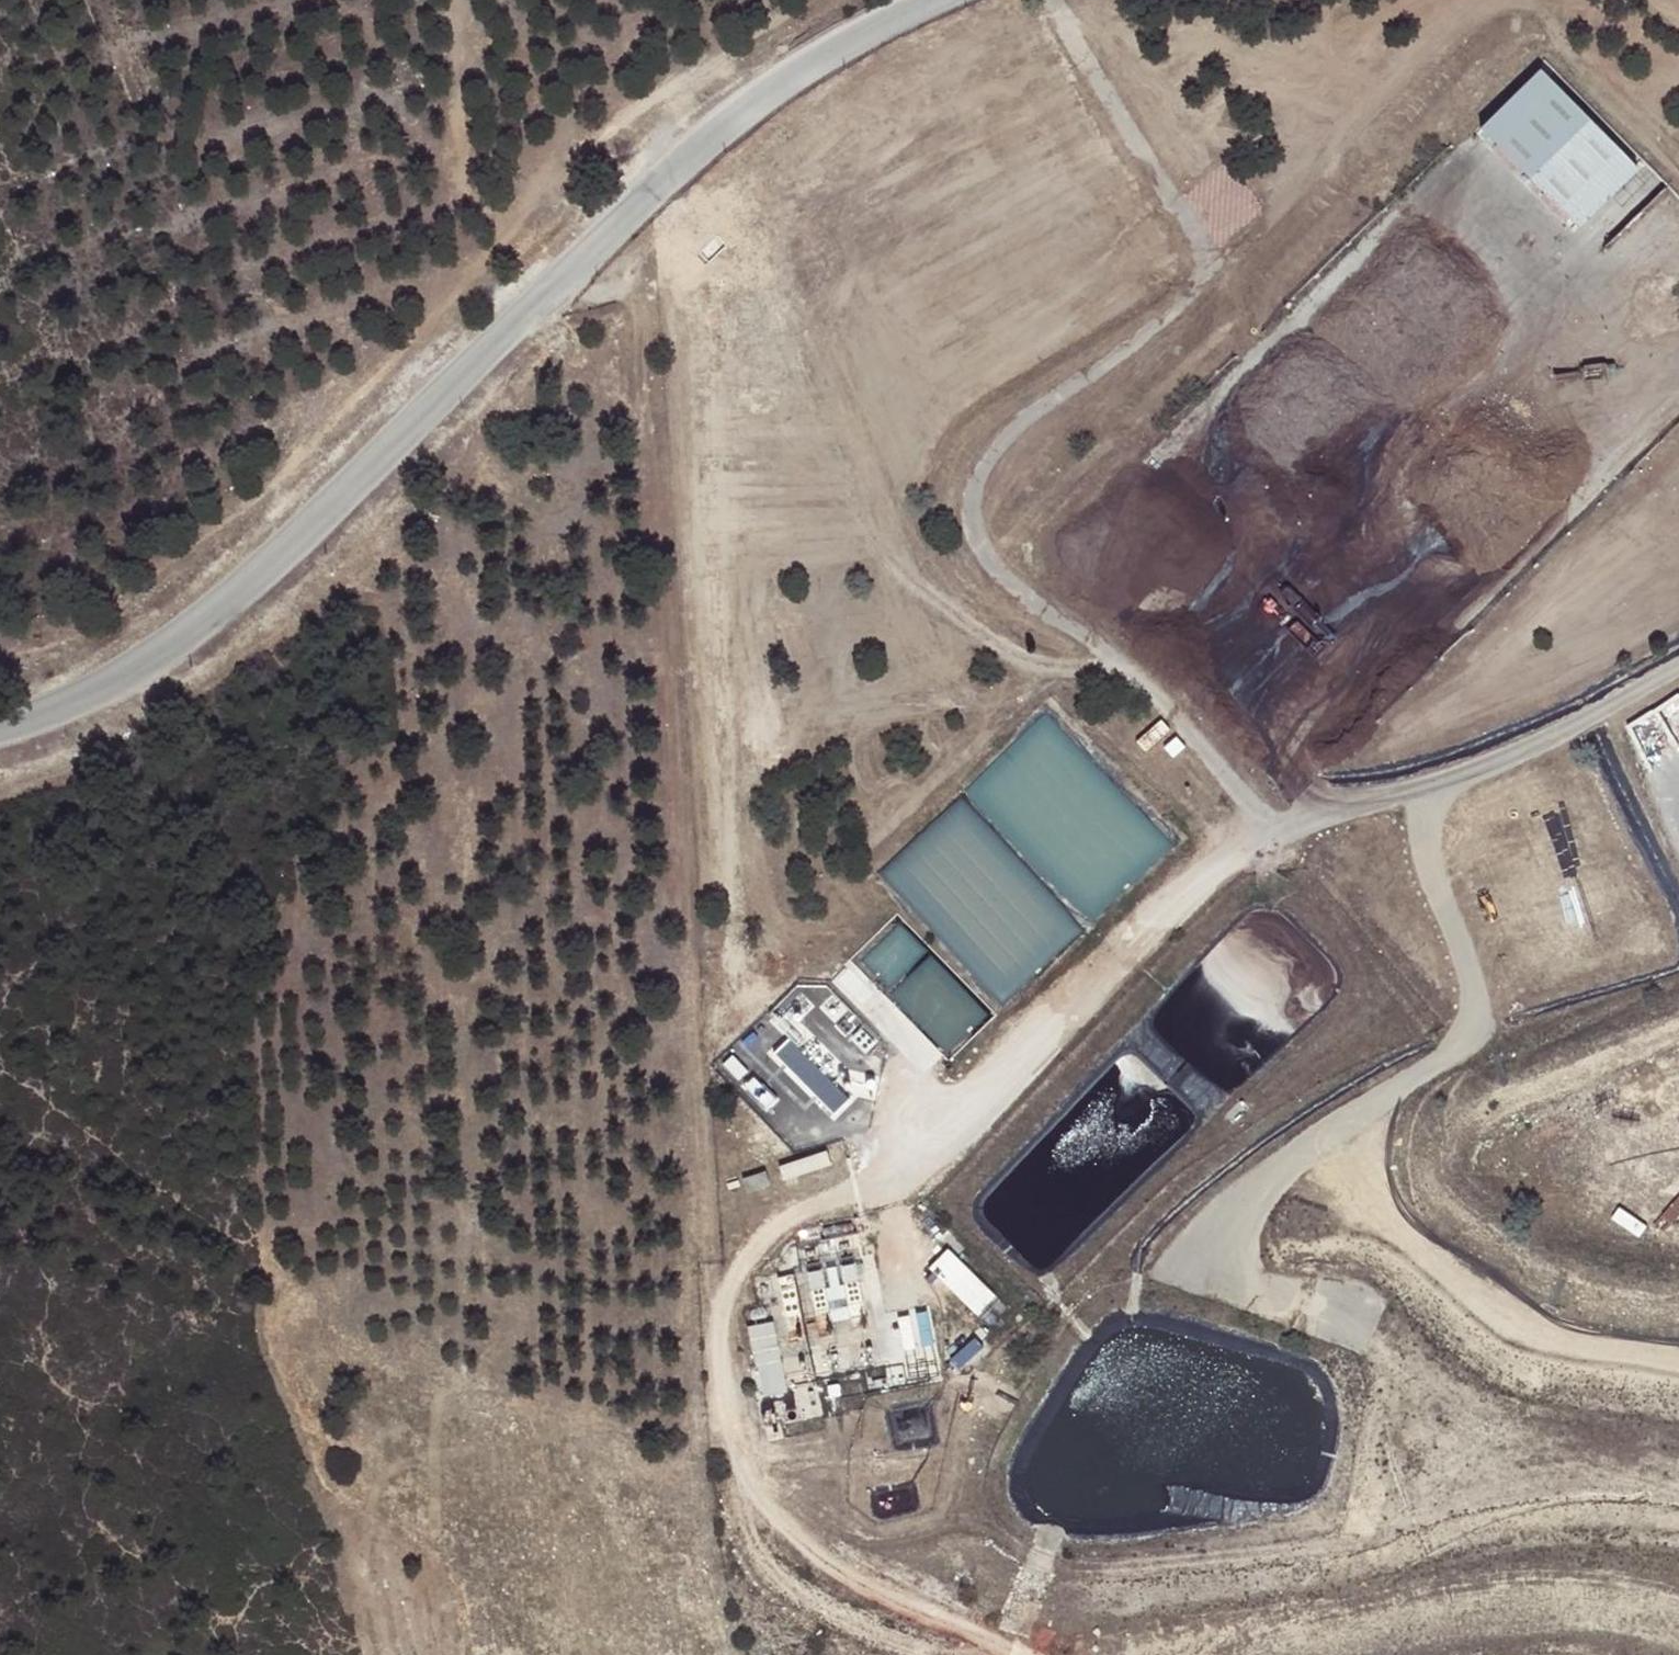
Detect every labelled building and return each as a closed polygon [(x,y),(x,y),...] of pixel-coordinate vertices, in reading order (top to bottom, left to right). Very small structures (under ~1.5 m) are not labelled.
[(1540,69),(1479,128),(1577,226),(1638,167),(1540,69)] [(801,1051),(787,1054),(783,1036),(726,1049),(739,1104),(809,1087),(801,1051)] [(781,1180),(827,1166),(824,1153),(777,1167),(781,1180)] [(818,1320),(819,1334),(851,1332),(846,1263),(799,1267),(804,1321),(818,1320)] [(774,1322),(748,1324),(754,1393),(780,1391),(774,1322)]
